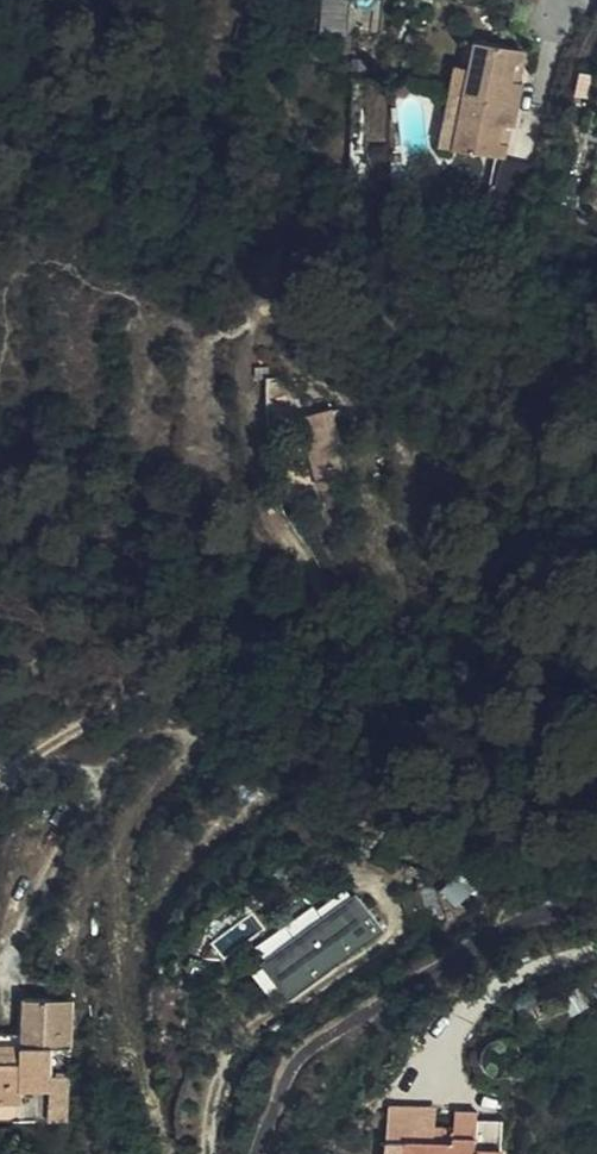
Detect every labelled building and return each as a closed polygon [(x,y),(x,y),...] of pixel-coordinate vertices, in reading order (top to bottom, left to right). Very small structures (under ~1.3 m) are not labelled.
[(324,28),(349,29),(351,0),(325,0),(324,28)] [(472,65),(485,15),(476,12),(470,34),(466,33),(458,61),(472,65)] [(531,26),(485,15),(472,65),(521,78),(527,58),(523,57),(531,26)] [(456,123),(472,65),(458,61),(457,64),(449,95),(453,96),(446,120),(456,123)] [(521,78),(472,65),(456,123),(494,132),(490,144),(505,148),(514,115),(507,114),(511,102),(514,102),(521,78)] [(505,148),(490,144),(484,170),(498,175),(505,148)] [(351,503),(337,432),(302,439),(318,512),(324,511),(328,533),(349,528),(344,506),(351,503)] [(475,866),(447,886),(461,904),(489,883),(475,866)] [(362,890),(267,960),(296,1000),(391,930),(362,890)] [(361,899),(276,961),(294,986),(378,924),(361,899)] [(0,1034),(0,1103),(34,1104),(34,1090),(59,1091),(61,1048),(80,1048),(81,999),(37,998),(36,1035),(0,1034)] [(59,1091),(34,1090),(34,1104),(0,1103),(0,1118),(59,1120),(59,1091)] [(456,1116),(456,1134),(479,1135),(479,1117),(456,1116)] [(412,1153),(505,1153),(478,1153),(479,1135),(456,1134),(435,1134),(434,1149),(412,1149),(412,1153)]
